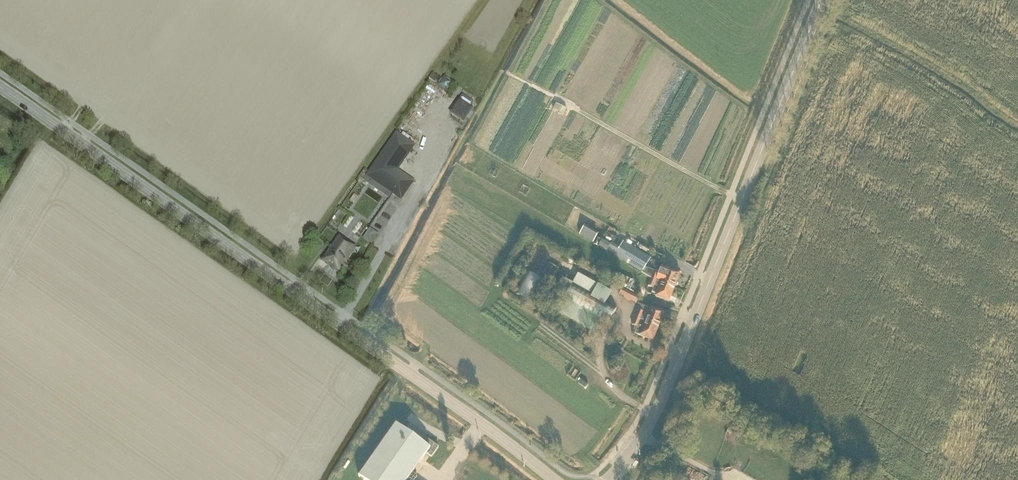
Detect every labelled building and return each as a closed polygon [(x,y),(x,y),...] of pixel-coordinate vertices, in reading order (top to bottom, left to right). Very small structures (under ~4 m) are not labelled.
[(460,102),(453,112),(463,119),(470,109),(460,102)] [(413,181),(397,170),(414,145),(397,133),(368,175),(401,198),(413,181)] [(581,233),(594,242),(599,235),(586,226),(581,233)] [(370,229),(363,238),(372,244),(379,235),(370,229)] [(324,259),(338,270),(354,247),(340,237),(335,244),(324,259)] [(597,238),(594,244),(599,247),(602,241),(603,241),(598,238),(597,238)] [(599,247),(607,251),(610,246),(610,245),(602,241),(599,247)] [(610,246),(607,251),(615,255),(615,256),(642,272),(642,273),(651,279),(675,288),(680,274),(667,269),(662,267),(659,273),(645,268),(651,258),(623,242),(618,250),(610,246)] [(549,263),(542,274),(552,279),(558,268),(549,263)] [(607,267),(602,277),(639,296),(642,289),(633,284),(633,282),(607,267)] [(573,284),(563,278),(554,295),(548,305),(549,305),(558,310),(557,312),(596,334),(602,322),(608,325),(617,309),(607,303),(587,292),(592,282),(578,274),(573,284)] [(654,288),(652,292),(657,294),(656,297),(669,302),(675,288),(651,279),(648,286),(654,288)] [(607,303),(611,294),(592,282),(587,292),(607,303)] [(625,297),(629,292),(622,288),(619,294),(625,297)] [(632,325),(635,326),(633,330),(636,331),(635,334),(653,341),(664,313),(651,308),(650,310),(641,306),(639,310),(632,325)] [(361,477),(366,479),(410,479),(432,445),(395,422),(361,477)] [(434,457),(441,445),(426,435),(423,440),(433,446),(429,453),(434,457)]
